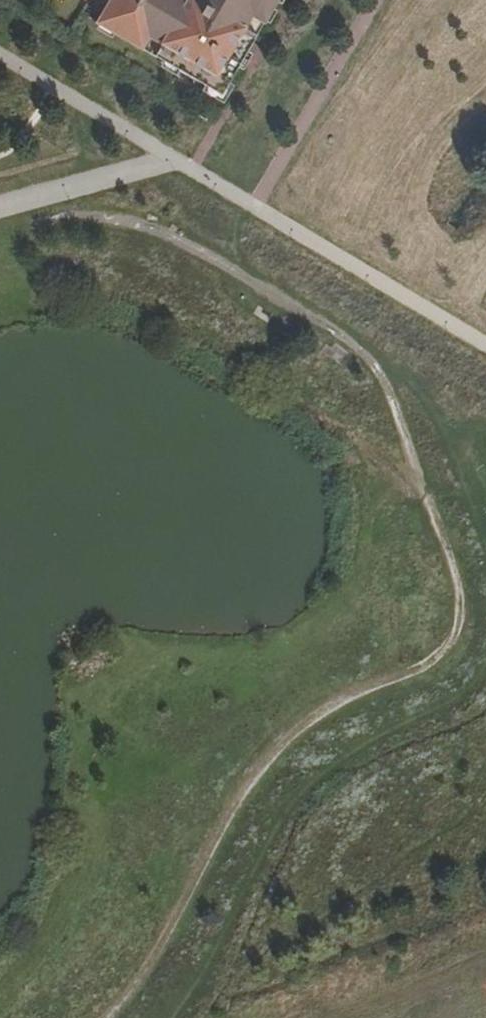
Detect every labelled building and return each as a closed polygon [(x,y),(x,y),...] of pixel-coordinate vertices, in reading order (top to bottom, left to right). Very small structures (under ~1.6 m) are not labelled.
[(277,0),(111,0),(98,23),(221,95),(277,0)]
